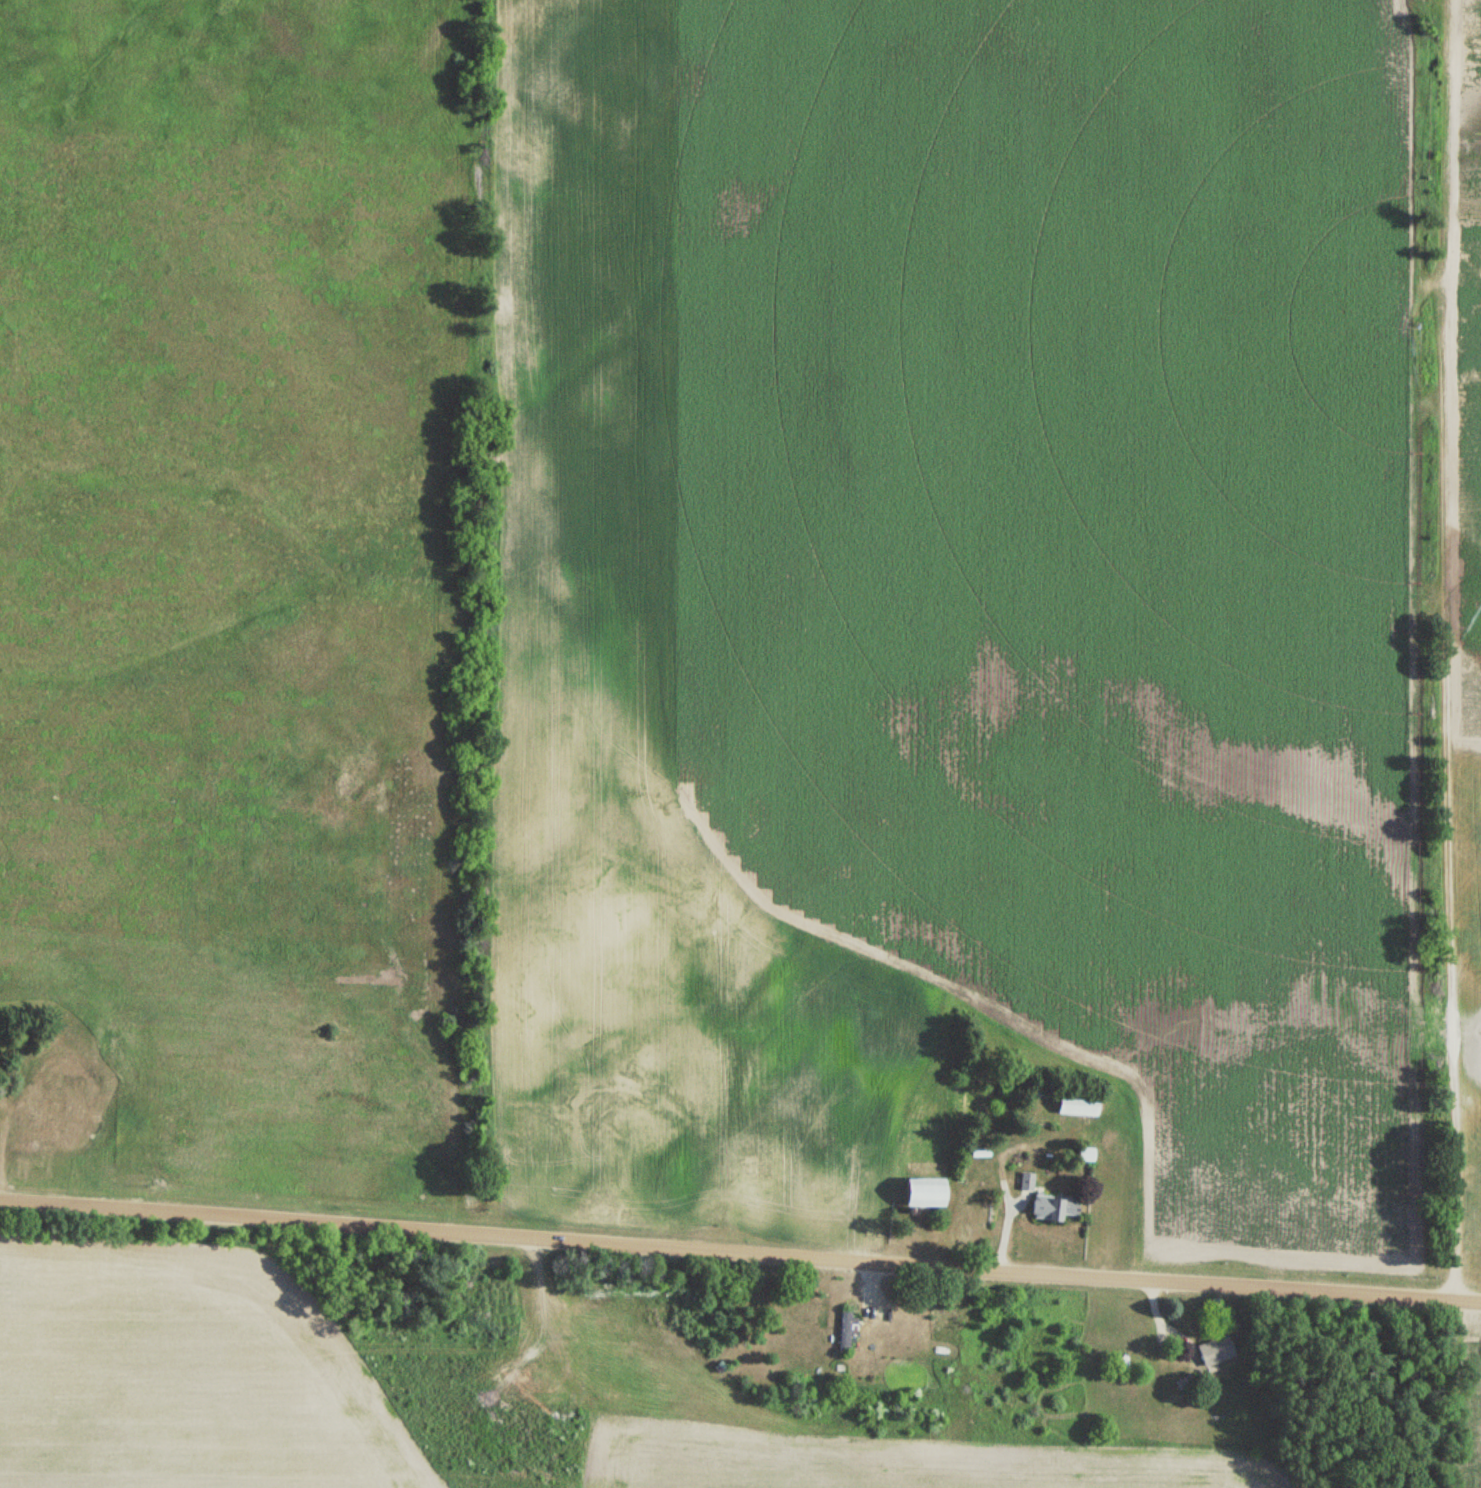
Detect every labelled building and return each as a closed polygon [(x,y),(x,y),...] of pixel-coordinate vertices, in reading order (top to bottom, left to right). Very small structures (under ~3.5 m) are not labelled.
[(1094,1097),(1054,1097),(1054,1117),(1094,1117),(1094,1097)] [(1090,1151),(1076,1151),(1076,1163),(1090,1163),(1090,1151)] [(1032,1191),(1033,1175),(1021,1174),(1020,1190),(1032,1191)] [(940,1180),(898,1180),(898,1209),(940,1209),(940,1180)] [(1060,1216),(1076,1217),(1077,1200),(1030,1198),(1029,1222),(1059,1224),(1060,1216)] [(851,1353),(851,1313),(839,1313),(839,1353),(851,1353)] [(1195,1346),(1202,1367),(1234,1357),(1227,1336),(1195,1346)]
